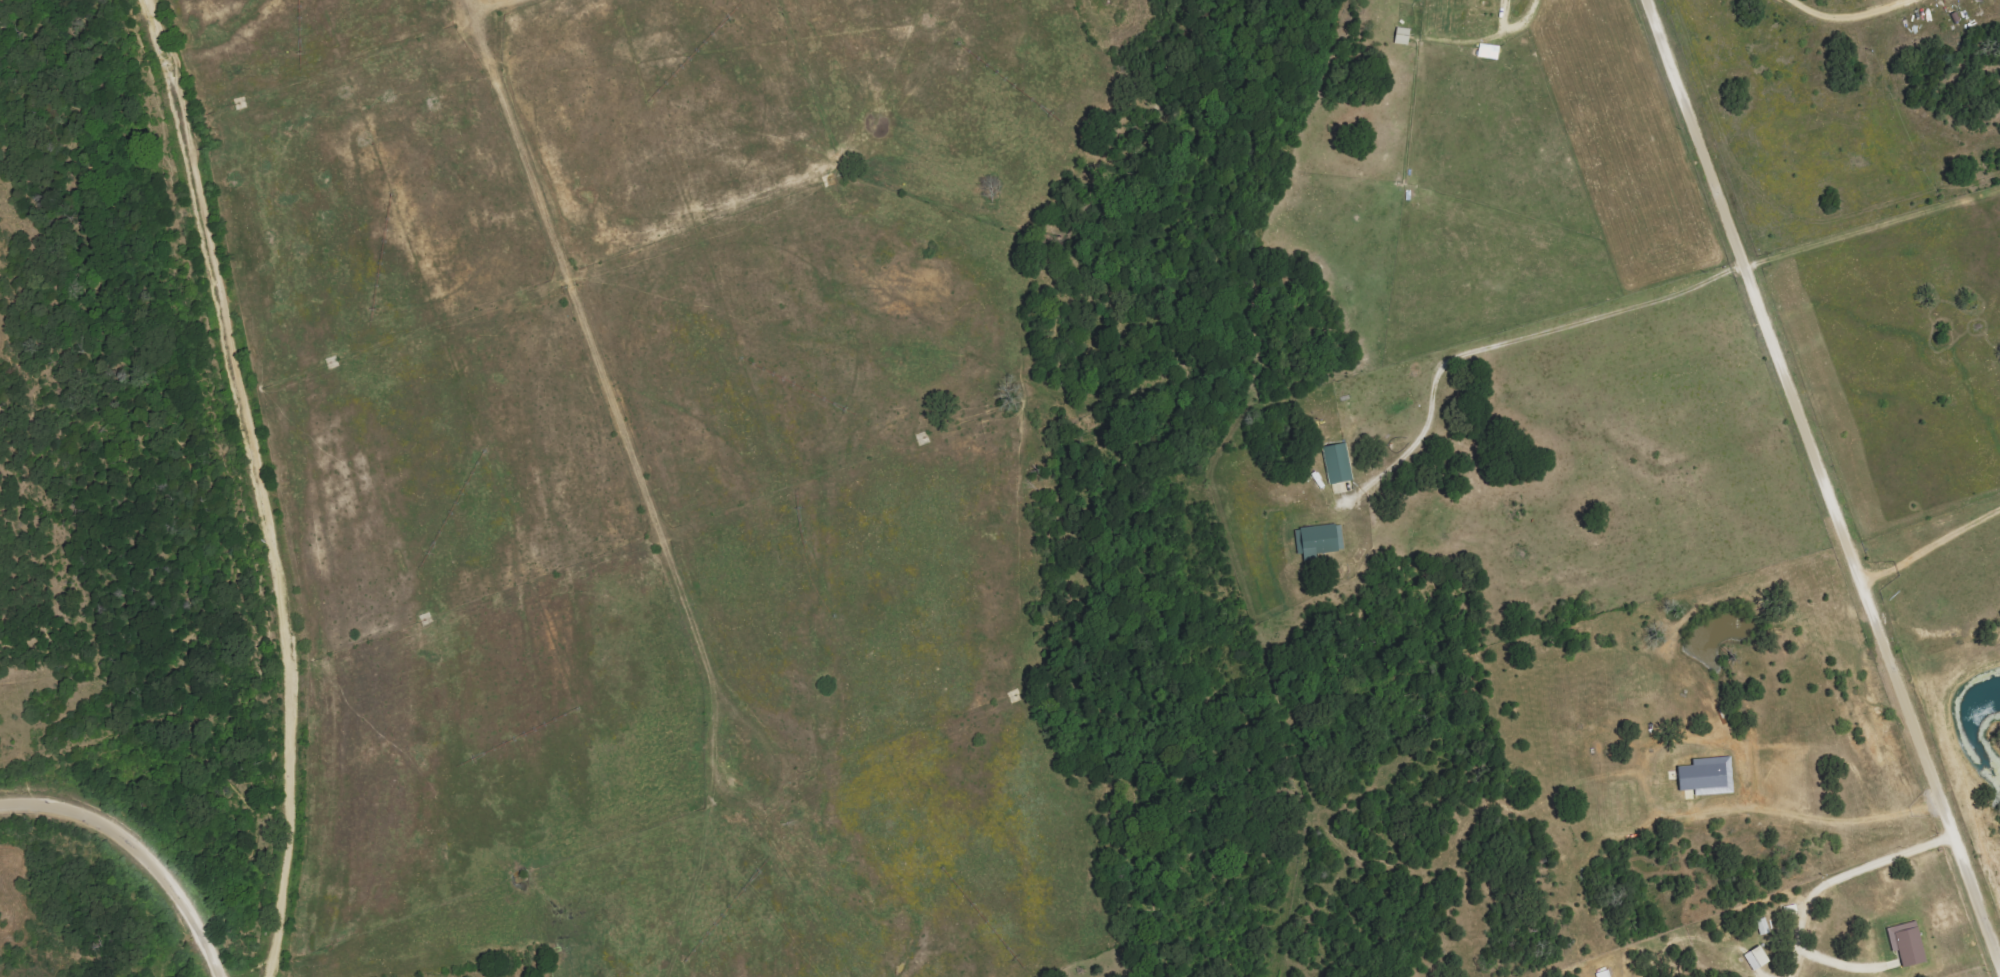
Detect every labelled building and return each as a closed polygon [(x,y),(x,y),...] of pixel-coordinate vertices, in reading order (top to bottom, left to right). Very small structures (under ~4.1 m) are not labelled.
[(1480,58),(1500,60),(1501,47),(1481,45),(1480,58)] [(1348,444),(1325,448),(1331,485),(1354,481),(1348,444)] [(1343,523),(1296,529),(1297,537),(1302,536),(1304,556),(1346,551),(1343,523)] [(1694,759),(1695,766),(1680,766),(1681,790),(1698,790),(1698,795),(1735,793),(1733,757),(1694,759)] [(1929,961),(1918,920),(1888,928),(1895,952),(1900,950),(1905,968),(1929,961)] [(1755,971),(1771,962),(1762,946),(1746,955),(1755,971)]
